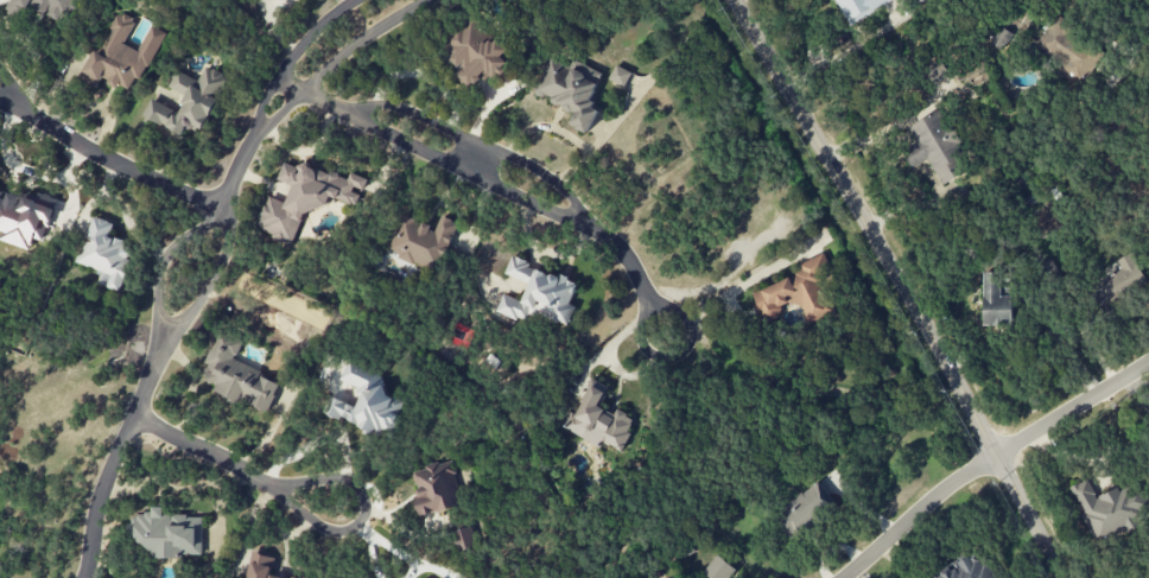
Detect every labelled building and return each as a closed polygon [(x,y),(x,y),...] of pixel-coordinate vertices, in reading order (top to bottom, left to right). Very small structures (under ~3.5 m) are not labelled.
[(24,18),(30,7),(65,25),(77,0),(13,0),(8,10),(24,18)] [(849,26),(895,0),(834,0),(849,26)] [(165,32),(152,25),(139,51),(125,44),(136,22),(120,14),(101,52),(97,50),(82,80),(98,88),(103,79),(134,94),(165,32)] [(469,90),(494,74),(500,83),(518,71),(497,39),(491,42),(475,19),(444,39),(454,55),(451,57),(461,72),(458,74),(469,90)] [(1035,48),(1063,63),(1057,73),(1080,85),(1101,49),(1051,21),(1035,48)] [(1011,33),(1000,27),(991,44),(1002,50),(1011,33)] [(591,133),(598,110),(590,108),(601,72),(585,67),(584,72),(541,60),(530,96),(576,110),(571,127),(591,133)] [(949,76),(941,61),(925,70),(933,84),(949,76)] [(143,117),(183,134),(187,125),(203,132),(219,96),(217,96),(226,75),(205,66),(199,81),(177,71),(170,88),(187,96),(180,112),(151,99),(143,117)] [(609,81),(626,87),(631,71),(615,66),(609,81)] [(908,127),(916,143),(902,151),(911,169),(928,160),(942,186),(971,169),(939,110),(908,127)] [(257,230),(295,243),(309,205),(326,211),(331,197),(356,206),(361,192),(363,193),(368,179),(351,173),(348,180),(285,159),(278,180),(293,186),(287,203),(269,197),(257,230)] [(3,231),(0,240),(29,250),(34,236),(44,239),(57,198),(38,192),(35,200),(22,196),(22,197),(7,192),(7,191),(0,189),(0,230),(3,231)] [(388,256),(440,272),(456,222),(439,216),(436,226),(401,215),(388,256)] [(118,291),(135,246),(109,237),(114,224),(93,217),(76,264),(102,273),(98,284),(118,291)] [(1094,281),(1102,303),(1145,287),(1133,253),(1115,260),(1120,271),(1094,281)] [(753,293),(762,315),(798,300),(808,324),(829,315),(817,285),(833,278),(823,254),(799,264),(802,273),(753,293)] [(496,312),(534,325),(537,315),(569,325),(575,307),(571,305),(578,283),(529,266),(530,262),(512,255),(505,275),(529,284),(523,301),(503,294),(496,312)] [(984,325),(1013,325),(1013,296),(1001,296),(1001,272),(984,272),(984,325)] [(268,414),(281,380),(235,363),(243,340),(220,332),(202,380),(220,387),(217,395),(268,414)] [(331,396),(323,413),(340,420),(341,419),(388,440),(406,401),(383,391),(389,378),(349,360),(340,380),(361,389),(354,406),(331,396)] [(568,430),(600,447),(603,442),(621,451),(637,420),(617,410),(615,415),(599,407),(609,388),(594,380),(568,430)] [(422,516),(462,506),(451,461),(435,465),(411,471),(422,516)] [(1070,487),(1095,544),(1148,521),(1133,487),(1120,492),(1118,488),(1096,498),(1088,479),(1070,487)] [(835,502),(817,480),(774,516),(792,538),(835,502)] [(202,557),(202,516),(164,516),(164,507),(152,507),(152,515),(130,515),(130,543),(153,543),(153,557),(202,557)] [(452,532),(457,552),(475,547),(470,527),(452,532)] [(271,575),(275,557),(251,552),(246,577),(285,577),(271,575)] [(982,554),(923,577),(993,577),(982,554)] [(710,577),(730,577),(736,571),(719,555),(703,572),(710,577)]
